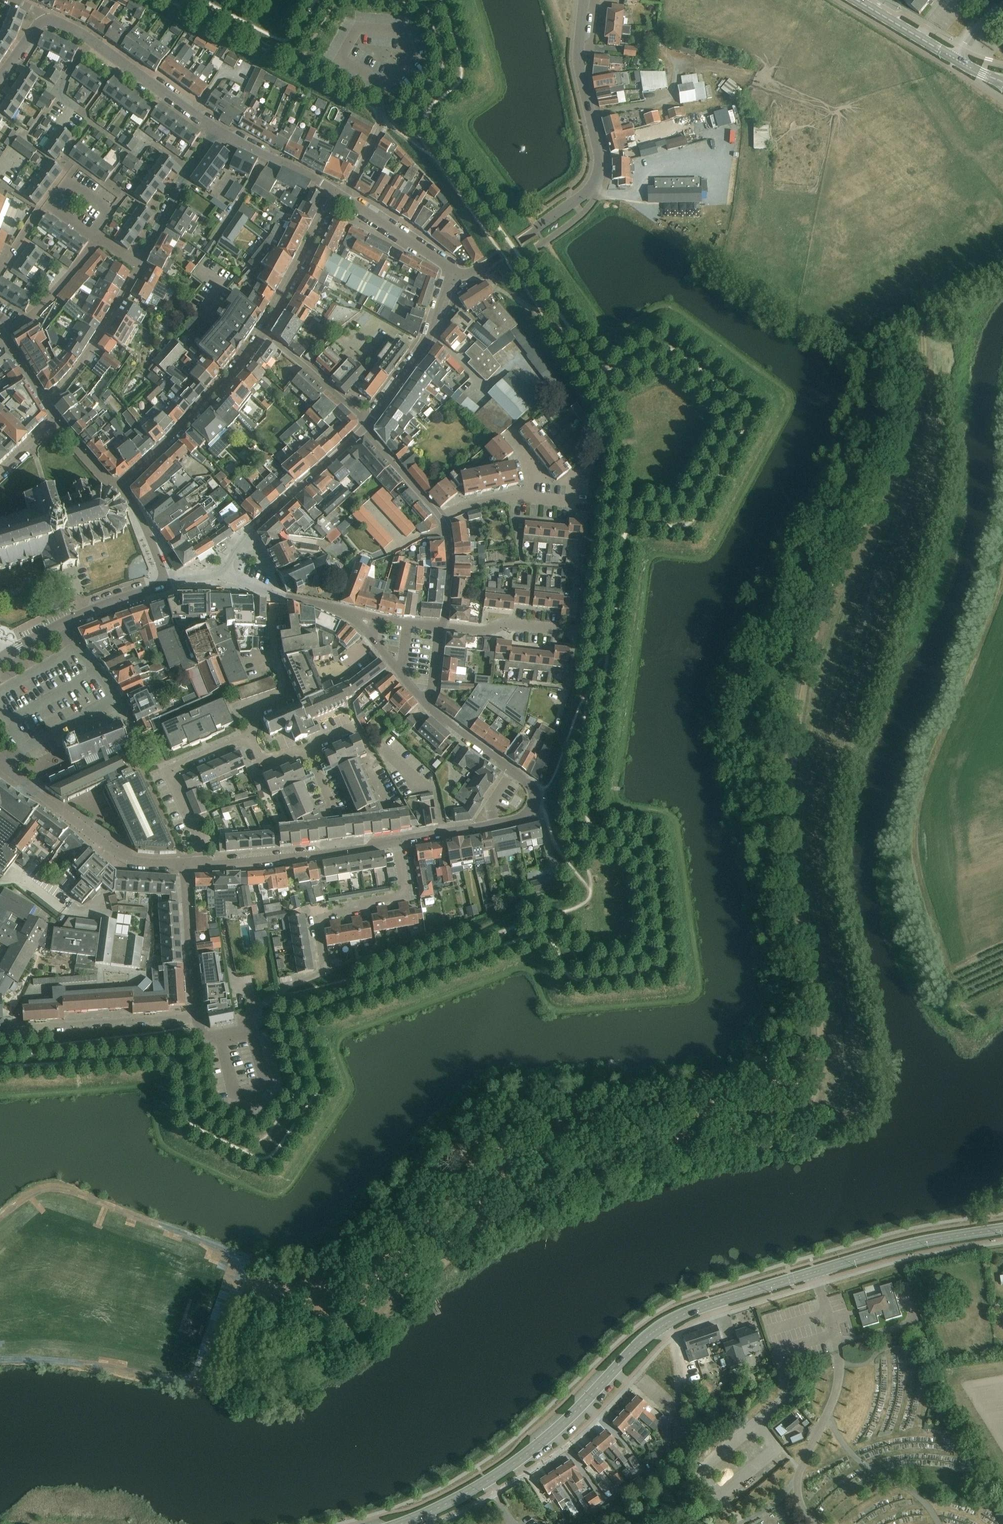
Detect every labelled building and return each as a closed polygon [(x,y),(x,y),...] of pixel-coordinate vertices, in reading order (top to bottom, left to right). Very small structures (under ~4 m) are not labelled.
[(44,6),(50,9),(53,10),(56,0),(28,0),(44,6)] [(53,10),(62,13),(67,0),(56,0),(53,10)] [(62,13),(71,17),(76,4),(70,2),(71,0),(67,0),(62,13)] [(906,2),(905,3),(920,15),(928,5),(932,0),(903,0),(906,2)] [(76,3),(76,4),(71,17),(87,25),(95,12),(98,5),(88,1),(85,7),(76,3)] [(130,1),(126,8),(136,13),(133,17),(140,21),(146,9),(130,1)] [(105,19),(97,31),(105,37),(114,25),(116,21),(117,19),(113,16),(120,6),(116,3),(115,4),(112,8),(111,11),(110,12),(109,14),(105,19)] [(608,11),(606,25),(624,27),(625,19),(623,19),(624,6),(623,6),(612,5),(611,12),(608,11)] [(11,8),(6,20),(21,26),(26,14),(11,8)] [(96,13),(89,26),(97,31),(105,19),(109,14),(110,12),(111,11),(106,8),(100,16),(96,13)] [(21,26),(6,20),(2,32),(16,39),(21,26)] [(116,21),(114,25),(105,37),(117,45),(126,32),(129,26),(123,22),(121,25),(116,21)] [(171,31),(179,36),(183,31),(174,25),(171,31)] [(624,27),(606,25),(605,39),(608,39),(608,45),(619,47),(621,35),(630,36),(631,28),(624,27)] [(132,56),(147,35),(135,27),(121,48),(132,56)] [(0,34),(0,45),(8,51),(16,39),(2,32),(0,34)] [(49,52),(56,38),(45,33),(38,47),(49,52)] [(147,35),(132,56),(144,64),(158,43),(147,35)] [(197,38),(194,42),(194,43),(204,49),(204,48),(207,43),(197,37),(197,38)] [(56,38),(49,52),(60,58),(67,44),(56,38)] [(158,43),(144,64),(155,72),(170,51),(158,43)] [(215,54),(217,49),(207,43),(204,48),(215,54)] [(67,44),(60,58),(72,63),(78,49),(67,44)] [(170,77),(190,49),(185,46),(175,59),(170,55),(160,69),(170,77)] [(636,58),(637,49),(625,47),(624,56),(636,58)] [(195,53),(190,49),(170,77),(180,84),(188,73),(183,69),(191,58),(195,53)] [(225,60),(230,52),(224,49),(219,57),(225,60)] [(230,52),(225,60),(224,62),(229,65),(235,55),(230,52)] [(235,55),(229,65),(234,68),(240,58),(235,55)] [(592,78),(607,76),(608,68),(608,64),(622,65),(623,58),(594,56),(592,78)] [(83,85),(93,72),(81,63),(71,77),(83,85)] [(193,76),(188,73),(180,84),(190,91),(206,69),(207,68),(202,64),(193,76)] [(206,69),(190,91),(200,99),(208,87),(203,83),(214,68),(209,64),(206,69)] [(36,73),(39,69),(31,65),(29,68),(36,73)] [(55,65),(53,69),(60,73),(62,70),(55,65)] [(18,80),(31,89),(38,78),(19,66),(16,72),(22,76),(18,80)] [(60,73),(53,69),(51,68),(48,73),(58,80),(61,74),(60,73)] [(256,68),(254,73),(264,78),(266,73),(256,68)] [(93,72),(83,85),(95,94),(105,81),(93,72)] [(666,72),(640,72),(641,77),(643,92),(668,89),(666,72)] [(58,80),(48,73),(45,78),(55,85),(58,80)] [(264,78),(254,73),(251,78),(262,83),(264,78)] [(113,100),(122,87),(117,84),(122,78),(116,74),(103,92),(113,100)] [(622,86),(621,74),(610,75),(607,76),(592,78),(595,91),(612,88),(622,86)] [(681,76),(683,86),(678,87),(680,104),(696,102),(708,100),(705,82),(698,83),(697,74),(681,76)] [(251,78),(249,83),(259,88),(262,83),(251,78)] [(18,80),(12,91),(25,99),(31,89),(18,80)] [(730,80),(723,89),(734,99),(742,90),(736,86),(737,85),(730,80)] [(259,88),(249,83),(247,87),(257,92),(259,88)] [(289,86),(286,93),(294,98),(298,91),(289,86)] [(622,86),(612,88),(595,91),(599,107),(618,105),(616,97),(611,98),(610,94),(623,92),(622,86)] [(12,91),(6,87),(2,93),(8,97),(5,101),(18,109),(25,99),(12,91)] [(122,87),(113,100),(123,107),(132,94),(122,87)] [(136,89),(132,94),(123,107),(133,114),(142,102),(138,98),(142,93),(136,89)] [(216,112),(226,96),(229,93),(223,90),(220,95),(214,92),(206,106),(216,112)] [(304,90),(301,95),(309,99),(312,94),(304,90)] [(44,105),(50,95),(45,92),(39,102),(44,105)] [(83,96),(78,92),(75,98),(79,101),(83,96)] [(50,95),(44,105),(46,106),(49,109),(55,99),(50,95)] [(234,101),(226,96),(216,112),(221,116),(219,120),(224,123),(239,100),(236,98),(234,101)] [(316,106),(317,106),(314,112),(321,115),(328,101),(320,97),(316,106)] [(239,100),(224,123),(230,127),(232,123),(238,127),(246,114),(248,110),(241,105),(243,102),(239,100)] [(257,107),(259,104),(254,101),(254,100),(252,103),(251,105),(249,108),(250,108),(255,111),(257,107)] [(5,101),(0,109),(0,113),(11,120),(18,109),(5,101)] [(44,105),(39,102),(36,106),(43,110),(46,106),(44,105)] [(152,109),(142,102),(133,114),(143,121),(152,109)] [(161,124),(170,112),(160,104),(151,117),(161,124)] [(667,121),(672,120),(682,117),(685,117),(683,108),(667,112),(669,117),(666,117),(667,121)] [(170,112),(161,124),(171,132),(180,119),(170,112)] [(647,127),(657,124),(660,123),(657,113),(644,116),(647,127)] [(246,114),(238,127),(250,134),(258,120),(246,114)] [(352,114),(349,121),(354,124),(361,127),(371,133),(374,126),(352,114)] [(628,131),(626,126),(619,128),(616,117),(601,121),(606,137),(632,130),(628,131)] [(25,118),(22,122),(27,126),(30,128),(35,121),(31,119),(30,121),(25,118)] [(51,122),(46,119),(42,125),(47,127),(51,122)] [(180,119),(171,132),(181,139),(190,126),(180,119)] [(96,123),(103,128),(106,125),(99,120),(97,122),(96,123)] [(269,127),(258,120),(250,134),(261,140),(269,127)] [(335,149),(323,175),(342,183),(347,181),(359,156),(346,150),(349,143),(352,137),(355,132),(352,130),(354,124),(349,121),(335,149)] [(361,127),(354,124),(352,130),(355,132),(368,139),(369,138),(371,133),(361,127)] [(754,125),(754,149),(769,148),(769,126),(758,127),(758,125),(754,125)] [(59,126),(51,138),(64,148),(72,136),(59,126)] [(190,126),(181,139),(191,146),(201,134),(190,126)] [(281,132),(280,133),(273,147),(285,153),(289,143),(296,128),(292,126),(290,130),(286,128),(283,133),(281,132)] [(117,137),(121,130),(116,127),(112,134),(117,137)] [(269,127),(261,140),(273,147),(280,133),(269,127)] [(300,130),(296,128),(289,143),(285,153),(302,163),(307,151),(296,146),(303,132),(300,131),(300,130)] [(305,141),(310,144),(313,139),(316,131),(311,128),(305,141)] [(152,137),(154,134),(147,129),(145,132),(152,137)] [(13,130),(8,137),(12,139),(16,132),(13,130)] [(38,139),(42,133),(38,130),(34,136),(38,139)] [(632,130),(606,137),(610,154),(617,152),(615,141),(634,136),(632,130)] [(97,131),(93,136),(99,140),(103,135),(97,131)] [(355,132),(352,137),(365,144),(368,139),(355,132)] [(161,139),(154,134),(152,137),(158,142),(161,139)] [(377,149),(391,158),(394,152),(398,146),(386,134),(384,137),(383,139),(377,149)] [(125,140),(127,138),(123,135),(118,142),(122,145),(125,140)] [(129,135),(127,138),(125,140),(135,147),(139,142),(129,135)] [(12,139),(8,137),(4,144),(8,147),(12,139)] [(16,150),(23,140),(18,137),(11,147),(16,150)] [(365,144),(352,137),(349,143),(362,150),(365,144)] [(684,137),(666,142),(667,145),(667,146),(668,151),(687,146),(684,137)] [(64,148),(51,138),(42,151),(55,160),(64,148)] [(109,139),(106,144),(111,148),(114,143),(109,139)] [(307,151),(302,163),(312,169),(323,175),(335,149),(313,139),(310,144),(307,151)] [(28,144),(23,140),(16,150),(21,154),(28,144)] [(135,147),(125,140),(122,145),(132,152),(135,147)] [(665,140),(654,143),(656,148),(667,146),(667,145),(666,142),(665,140)] [(81,165),(91,152),(79,143),(69,156),(81,165)] [(172,152),(174,148),(168,143),(165,147),(172,152)] [(362,150),(349,143),(346,150),(359,156),(362,150)] [(639,147),(641,157),(657,153),(656,148),(654,143),(639,147)] [(33,147),(28,144),(21,154),(25,157),(33,147)] [(215,144),(209,154),(225,165),(232,156),(224,151),(215,144)] [(227,146),(224,151),(232,156),(234,158),(235,156),(238,151),(227,146)] [(398,146),(394,152),(402,160),(405,155),(398,146)] [(33,147),(25,157),(30,161),(37,151),(33,147)] [(181,153),(174,148),(172,152),(178,157),(181,153)] [(377,150),(369,163),(383,171),(384,169),(391,158),(377,149),(377,150)] [(239,173),(248,155),(238,150),(238,151),(235,156),(234,158),(230,168),(239,173)] [(102,160),(91,152),(81,165),(93,173),(102,160)] [(129,154),(126,159),(136,166),(139,169),(142,165),(138,163),(139,161),(129,154)] [(225,165),(209,154),(203,162),(219,174),(225,165)] [(109,155),(106,159),(116,166),(119,162),(109,155)] [(163,155),(156,166),(169,175),(172,170),(177,174),(182,168),(163,155)] [(248,155),(239,173),(249,177),(258,160),(248,155)] [(405,155),(402,160),(401,163),(410,169),(413,163),(406,155),(405,155)] [(126,159),(122,164),(124,165),(132,171),(133,170),(137,172),(139,169),(136,166),(126,159)] [(41,172),(54,182),(63,170),(50,160),(41,172)] [(102,160),(93,173),(105,182),(114,169),(102,160)] [(629,173),(634,173),(633,166),(629,166),(629,160),(612,160),(612,181),(618,181),(618,187),(632,187),(632,180),(629,180),(629,173)] [(219,174),(203,162),(197,171),(213,182),(219,174)] [(413,163),(410,169),(403,180),(386,208),(400,216),(410,200),(405,197),(413,184),(411,183),(420,169),(413,163)] [(156,166),(149,176),(161,185),(161,184),(169,175),(156,166)] [(294,189),(295,190),(296,187),(301,190),(305,192),(307,188),(310,182),(282,169),(279,176),(265,168),(254,185),(264,191),(269,194),(277,181),(294,189)] [(377,181),(367,197),(368,197),(377,203),(387,187),(394,175),(384,169),(383,171),(380,176),(379,177),(377,181)] [(213,182),(197,171),(190,180),(207,191),(213,182)] [(41,172),(32,184),(45,193),(54,182),(41,172)] [(367,197),(380,176),(374,173),(370,180),(363,176),(355,190),(367,197)] [(113,181),(116,183),(121,177),(118,174),(113,181)] [(161,185),(149,176),(141,186),(154,195),(157,190),(163,194),(167,189),(161,184),(161,185)] [(390,188),(387,187),(377,203),(386,208),(403,180),(396,177),(390,188)] [(700,188),(699,188),(699,181),(699,180),(671,180),(655,180),(655,184),(655,189),(650,189),(648,189),(648,203),(675,202),(694,202),(701,202),(700,188)] [(45,193),(32,184),(23,196),(36,206),(45,193)] [(444,205),(447,201),(440,192),(440,191),(434,184),(428,191),(435,199),(436,196),(444,205)] [(154,195),(141,186),(134,196),(146,205),(154,195)] [(296,199),(301,190),(296,187),(295,190),(291,196),(296,199)] [(314,209),(321,196),(311,190),(304,203),(314,209)] [(271,195),(269,194),(264,191),(261,197),(274,205),(277,199),(274,197),(271,195)] [(410,200),(400,216),(410,222),(426,195),(421,191),(414,203),(410,200)] [(314,209),(304,203),(303,202),(296,199),(291,196),(285,192),(279,201),(295,212),(297,213),(312,221),(317,211),(314,209)] [(424,231),(433,219),(432,217),(433,215),(434,216),(440,209),(429,201),(424,208),(421,206),(412,223),(424,231)] [(444,205),(433,219),(424,231),(453,255),(462,247),(464,246),(474,263),(483,258),(472,237),(466,240),(459,235),(461,233),(454,227),(457,224),(448,217),(454,210),(447,203),(448,202),(447,201),(444,205)] [(132,217),(145,226),(154,214),(140,205),(132,217)] [(166,228),(167,228),(180,237),(182,238),(186,231),(192,235),(198,226),(192,222),(196,216),(181,206),(180,207),(179,206),(175,211),(177,212),(166,228)] [(268,210),(266,214),(274,218),(271,223),(276,225),(282,228),(281,230),(285,233),(302,241),(307,232),(290,224),(289,225),(277,219),(279,216),(276,215),(276,214),(273,212),(268,210)] [(275,210),(273,212),(276,214),(276,215),(279,216),(277,219),(289,225),(290,224),(307,232),(312,221),(297,213),(295,212),(292,218),(275,210)] [(236,217),(233,221),(243,227),(246,223),(249,219),(245,217),(239,212),(236,217)] [(49,234),(58,221),(47,214),(38,226),(49,234)] [(145,226),(132,217),(123,228),(136,238),(145,226)] [(330,226),(346,234),(350,226),(334,218),(330,226)] [(68,228),(58,221),(49,234),(58,241),(68,228)] [(228,228),(222,236),(223,237),(224,237),(232,243),(238,234),(243,227),(233,221),(228,228)] [(282,228),(276,225),(271,236),(278,241),(281,242),(281,243),(297,250),(302,241),(285,233),(281,230),(282,228)] [(346,234),(330,226),(327,233),(341,241),(343,242),(346,234)] [(363,245),(369,235),(352,227),(343,244),(344,247),(372,262),(378,265),(380,260),(383,255),(363,245)] [(78,236),(68,228),(58,241),(68,248),(78,236)] [(136,238),(123,228),(115,241),(128,250),(136,238)] [(162,234),(155,249),(167,255),(166,257),(169,258),(180,237),(167,228),(163,235),(162,234)] [(327,233),(320,247),(329,251),(333,254),(334,254),(341,241),(327,233)] [(270,235),(264,242),(268,245),(291,262),(297,250),(281,243),(281,242),(278,241),(271,236),(270,235)] [(392,248),(369,235),(363,245),(383,255),(380,260),(386,263),(388,258),(387,257),(392,248)] [(78,236),(68,248),(79,256),(88,243),(78,236)] [(39,247),(42,243),(35,238),(32,242),(39,247)] [(217,243),(212,240),(204,252),(209,256),(217,243)] [(291,262),(268,245),(264,242),(252,258),(257,262),(281,281),(291,262)] [(42,243),(39,247),(46,252),(48,248),(42,243)] [(243,251),(232,243),(227,249),(239,258),(243,251)] [(30,244),(22,256),(34,265),(43,253),(30,244)] [(320,247),(311,267),(324,274),(333,254),(329,251),(320,247)] [(217,248),(212,255),(218,259),(221,254),(222,255),(224,252),(217,248)] [(154,249),(146,264),(150,266),(146,273),(159,280),(163,272),(167,274),(173,262),(168,259),(169,258),(166,257),(167,255),(155,249),(154,249)] [(98,250),(94,255),(103,263),(108,258),(98,250)] [(240,256),(246,262),(252,256),(246,251),(240,256)] [(59,261),(62,258),(55,253),(53,256),(59,261)] [(333,254),(324,274),(328,276),(341,282),(346,285),(345,286),(362,296),(366,297),(392,311),(393,312),(397,303),(402,307),(412,311),(412,310),(414,311),(418,298),(384,280),(383,280),(378,277),(373,275),(367,272),(357,266),(349,262),(343,259),(334,254),(333,254)] [(407,268),(412,258),(404,254),(399,264),(404,266),(407,268)] [(94,255),(90,260),(99,269),(100,267),(103,263),(94,255)] [(20,259),(13,268),(22,275),(26,277),(33,268),(34,265),(22,256),(20,259)] [(63,257),(62,258),(59,261),(69,268),(73,264),(63,257)] [(257,262),(252,258),(248,264),(260,273),(256,280),(259,282),(274,294),(281,281),(257,262)] [(407,268),(404,266),(400,271),(407,275),(409,273),(410,270),(414,272),(416,272),(421,263),(412,258),(407,268)] [(90,260),(85,266),(95,274),(97,271),(99,269),(90,260)] [(377,267),(373,275),(378,277),(383,280),(384,280),(387,273),(391,266),(386,263),(380,260),(378,265),(377,267)] [(191,262),(184,271),(190,275),(196,267),(191,262)] [(103,263),(100,267),(125,282),(130,273),(115,263),(112,268),(108,266),(108,267),(103,263)] [(421,263),(416,272),(419,274),(416,281),(414,287),(387,273),(384,280),(418,298),(420,292),(425,277),(435,282),(437,276),(438,272),(422,263),(421,263)] [(85,266),(80,271),(90,279),(95,274),(85,266)] [(99,269),(97,271),(107,277),(104,282),(119,291),(120,291),(125,282),(100,267),(99,269)] [(236,267),(229,268),(239,277),(243,272),(236,267)] [(307,276),(306,277),(318,283),(324,287),(325,287),(328,289),(330,285),(326,283),(328,276),(324,274),(311,267),(307,276)] [(13,268),(11,272),(19,278),(22,275),(13,268)] [(394,269),(391,274),(398,277),(401,272),(394,269)] [(90,279),(80,271),(75,276),(85,285),(86,283),(90,279)] [(246,271),(239,279),(244,283),(251,275),(246,271)] [(159,280),(146,273),(140,283),(138,282),(132,293),(141,298),(140,299),(142,300),(142,299),(143,299),(141,303),(147,306),(153,295),(163,301),(170,289),(157,283),(159,280)] [(26,277),(22,275),(19,278),(28,284),(29,283),(31,281),(26,277)] [(85,285),(75,276),(71,281),(80,290),(85,285)] [(306,277),(296,294),(306,300),(310,293),(312,294),(317,296),(319,298),(325,287),(324,287),(318,283),(306,277)] [(425,277),(420,292),(431,295),(435,282),(425,277)] [(12,285),(1,278),(0,280),(0,296),(4,298),(12,285)] [(90,279),(86,283),(115,300),(119,291),(104,282),(100,280),(97,284),(90,279)] [(239,279),(235,283),(240,288),(241,287),(244,283),(239,279)] [(71,281),(66,287),(76,295),(80,291),(80,290),(71,281)] [(274,294),(259,282),(253,291),(269,305),(274,295),(274,294)] [(485,282),(459,299),(464,308),(467,312),(471,309),(473,313),(474,313),(477,317),(481,313),(487,320),(489,321),(482,328),(497,341),(500,339),(505,335),(517,325),(499,302),(494,296),(488,287),(485,282)] [(37,288),(29,283),(28,284),(27,286),(36,293),(39,290),(37,288)] [(86,283),(85,285),(80,290),(80,291),(110,308),(115,300),(86,283)] [(12,285),(4,298),(14,305),(22,292),(12,285)] [(76,295),(66,287),(61,292),(71,300),(76,295)] [(63,309),(62,310),(76,321),(76,319),(79,321),(95,332),(100,325),(110,308),(80,291),(76,295),(87,302),(81,312),(69,302),(67,305),(63,309)] [(269,305),(253,291),(247,302),(253,306),(252,308),(262,317),(269,305)] [(22,292),(14,305),(25,312),(33,298),(22,292)] [(71,300),(61,292),(57,297),(67,305),(69,302),(71,300)] [(420,292),(418,298),(414,311),(424,314),(425,314),(427,309),(431,295),(420,292)] [(296,294),(289,307),(295,310),(297,307),(299,308),(300,306),(304,308),(303,310),(310,315),(312,312),(313,313),(314,314),(315,313),(317,314),(318,311),(315,309),(320,299),(319,298),(317,296),(312,294),(310,293),(306,300),(296,294)] [(392,311),(366,297),(361,306),(363,307),(386,322),(417,339),(422,321),(425,314),(424,314),(414,311),(412,310),(412,311),(410,316),(407,316),(405,322),(391,314),(392,311)] [(255,326),(256,325),(262,317),(238,298),(233,306),(255,326)] [(125,302),(118,314),(136,325),(143,313),(126,303),(125,302)] [(332,304),(324,317),(327,319),(336,306),(332,304)] [(249,335),(255,326),(233,306),(226,315),(249,335)] [(285,314),(284,314),(295,321),(302,310),(303,310),(304,308),(300,306),(299,308),(297,307),(295,310),(289,307),(285,314)] [(360,312),(352,310),(337,306),(331,314),(325,324),(336,331),(360,312)] [(284,314),(277,325),(286,331),(283,336),(286,338),(289,333),(296,338),(301,330),(303,326),(306,328),(308,328),(315,317),(310,315),(303,310),(302,310),(295,321),(284,314)] [(497,341),(482,328),(477,323),(476,325),(461,312),(450,323),(452,325),(466,337),(466,336),(464,334),(467,332),(477,341),(486,350),(491,346),(495,343),(497,341)] [(136,325),(118,314),(106,335),(106,336),(118,344),(122,348),(136,325)] [(189,332),(192,329),(200,320),(195,315),(184,328),(189,332)] [(243,344),(249,335),(226,315),(220,325),(227,331),(226,332),(230,335),(230,334),(242,344),(243,345),(244,344),(243,344)] [(192,329),(196,333),(204,324),(200,320),(192,329)] [(58,340),(56,342),(58,348),(77,361),(78,359),(83,351),(83,350),(86,345),(89,342),(95,332),(79,321),(72,331),(80,336),(75,343),(72,342),(70,344),(68,347),(58,340)] [(56,360),(52,351),(51,349),(45,353),(39,344),(40,343),(41,344),(47,340),(43,335),(44,334),(36,322),(11,338),(19,350),(20,350),(37,377),(37,378),(47,370),(49,369),(48,367),(56,360)] [(208,327),(204,324),(196,333),(189,341),(193,344),(208,327)] [(243,345),(242,344),(230,334),(230,335),(226,332),(227,331),(220,325),(217,328),(214,332),(236,351),(237,352),(240,348),(243,345)] [(286,331),(277,325),(272,334),(289,348),(300,358),(306,350),(294,341),(296,338),(289,333),(286,338),(283,336),(286,331)] [(452,325),(440,339),(451,348),(456,341),(459,344),(466,337),(452,325)] [(517,325),(505,335),(511,342),(515,339),(523,333),(517,325)] [(236,353),(237,352),(236,351),(214,332),(206,341),(230,361),(236,353)] [(523,333),(515,339),(520,345),(527,338),(523,333)] [(308,346),(311,341),(301,335),(298,340),(308,346)] [(511,342),(505,335),(500,339),(506,346),(511,342)] [(118,344),(106,336),(98,347),(106,353),(109,355),(118,344)] [(323,338),(318,344),(322,348),(327,342),(323,338)] [(531,344),(527,338),(520,345),(524,350),(531,344)] [(154,359),(151,362),(166,374),(172,366),(186,352),(173,339),(160,353),(154,359)] [(500,339),(497,341),(495,343),(501,350),(506,346),(500,339)] [(222,372),(229,362),(230,361),(206,341),(198,349),(203,354),(211,361),(221,371),(222,372)] [(408,350),(396,341),(391,348),(388,345),(377,360),(380,362),(375,369),(387,378),(394,368),(395,369),(401,360),(408,350)] [(477,341),(464,354),(471,360),(467,364),(485,381),(487,381),(501,368),(492,357),(486,350),(477,341)] [(267,342),(252,363),(260,370),(265,364),(267,366),(272,359),(274,360),(275,359),(277,360),(282,354),(267,342)] [(495,343),(491,346),(496,354),(501,350),(495,343)] [(429,355),(440,366),(443,362),(445,364),(446,362),(460,376),(465,371),(451,357),(449,355),(448,355),(437,344),(429,355)] [(531,344),(524,350),(528,355),(536,349),(531,344)] [(193,345),(189,349),(200,359),(199,359),(196,362),(198,364),(196,366),(197,367),(197,368),(213,381),(222,372),(221,371),(211,361),(203,354),(198,349),(193,345)] [(496,354),(491,346),(486,350),(492,357),(496,354)] [(58,348),(52,351),(56,360),(48,367),(49,369),(47,370),(37,378),(45,390),(49,391),(57,384),(70,369),(77,361),(58,348)] [(342,361),(329,348),(315,363),(329,375),(342,361)] [(536,349),(528,355),(527,356),(530,361),(539,354),(536,349)] [(12,360),(4,350),(0,353),(0,369),(12,360)] [(154,359),(160,353),(157,350),(151,356),(154,359)] [(310,362),(317,355),(311,350),(304,357),(310,362)] [(117,361),(109,355),(106,353),(103,358),(102,358),(112,366),(116,369),(119,363),(117,361)] [(539,354),(530,361),(534,366),(543,359),(539,354)] [(417,369),(417,370),(431,382),(450,398),(454,394),(441,382),(444,378),(448,374),(440,366),(429,355),(428,356),(424,362),(417,369)] [(184,356),(181,361),(188,368),(192,363),(187,359),(184,356)] [(388,378),(387,378),(375,369),(366,380),(361,377),(365,373),(366,373),(350,358),(329,380),(345,395),(346,394),(345,394),(354,385),(359,389),(359,390),(358,390),(358,391),(359,391),(363,394),(370,400),(371,401),(371,400),(388,378)] [(547,364),(543,359),(534,366),(538,371),(547,364)] [(18,368),(12,360),(0,369),(0,381),(18,368)] [(243,372),(257,384),(266,391),(269,387),(261,380),(266,375),(260,370),(252,363),(243,372)] [(550,369),(547,364),(538,371),(541,376),(550,369)] [(298,376),(303,371),(297,365),(292,370),(298,376)] [(172,366),(166,374),(171,378),(181,385),(179,387),(185,392),(188,390),(198,398),(199,398),(204,391),(205,390),(195,382),(191,386),(185,382),(188,379),(172,366)] [(18,368),(0,381),(0,392),(1,393),(13,385),(24,378),(18,368)] [(213,381),(197,368),(189,377),(195,382),(205,390),(213,381)] [(550,369),(541,376),(545,381),(554,374),(550,369)] [(299,397),(314,380),(303,370),(303,371),(298,376),(288,387),(299,397)] [(417,370),(409,380),(430,395),(435,398),(438,395),(438,394),(428,387),(431,382),(417,370)] [(153,372),(148,377),(155,384),(160,379),(153,372)] [(237,380),(235,381),(253,397),(257,393),(252,389),(257,384),(243,372),(237,380)] [(506,384),(514,376),(510,372),(502,380),(506,384)] [(554,374),(545,381),(549,386),(558,379),(554,374)] [(519,380),(514,376),(506,384),(511,388),(519,380)] [(8,457),(16,448),(28,436),(39,425),(47,416),(29,387),(24,380),(24,379),(24,378),(13,385),(1,393),(0,392),(0,464),(8,457)] [(181,385),(171,378),(169,380),(171,381),(170,382),(175,386),(172,390),(190,407),(198,398),(188,390),(185,392),(179,387),(181,385)] [(558,379),(549,386),(553,391),(561,384),(558,379)] [(325,391),(314,380),(299,397),(311,409),(319,401),(318,400),(325,391)] [(409,380),(403,388),(425,405),(428,407),(430,405),(425,401),(430,395),(409,380)] [(530,408),(528,406),(523,401),(519,397),(515,393),(511,388),(506,384),(502,380),(487,394),(492,400),(515,423),(530,409),(530,408)] [(519,380),(511,388),(515,393),(523,385),(519,380)] [(156,384),(155,386),(157,387),(161,392),(162,390),(166,387),(160,381),(156,384)] [(253,397),(235,381),(225,395),(234,404),(232,407),(240,415),(238,418),(252,433),(257,427),(239,412),(252,396),(253,397)] [(185,414),(166,397),(161,392),(157,387),(155,386),(154,385),(144,395),(151,402),(158,395),(159,397),(158,397),(165,405),(166,403),(168,405),(161,413),(175,425),(184,415),(185,414)] [(527,389),(523,385),(515,393),(519,397),(527,389)] [(85,398),(88,395),(83,388),(72,397),(69,393),(54,403),(52,405),(55,408),(63,419),(78,405),(85,398)] [(403,388),(397,396),(417,413),(418,414),(422,418),(424,416),(419,411),(420,410),(425,405),(403,388)] [(458,389),(454,394),(450,398),(454,402),(462,393),(458,389)] [(531,393),(527,389),(519,397),(523,401),(531,393)] [(190,407),(172,390),(170,391),(171,392),(166,397),(185,414),(190,407)] [(319,401),(311,409),(323,422),(340,404),(325,391),(318,400),(319,401)] [(467,397),(462,393),(454,402),(459,406),(467,397)] [(531,393),(523,401),(528,406),(535,398),(531,393)] [(88,395),(85,398),(78,405),(63,419),(71,429),(98,403),(99,400),(94,395),(92,397),(89,394),(88,395)] [(225,395),(211,411),(226,426),(226,430),(232,437),(237,432),(231,426),(234,423),(238,418),(240,415),(232,407),(234,404),(225,395)] [(397,396),(391,404),(410,422),(410,423),(416,428),(419,425),(413,420),(418,414),(417,413),(397,396)] [(467,397),(459,406),(464,410),(472,401),(467,397)] [(535,398),(528,406),(530,408),(530,409),(531,411),(540,402),(535,398)] [(88,427),(98,417),(106,410),(108,409),(106,406),(100,399),(99,400),(98,403),(78,422),(71,429),(71,430),(78,437),(89,428),(88,427)] [(265,400),(261,404),(268,410),(271,406),(265,400)] [(492,400),(482,409),(473,419),(497,438),(499,436),(515,423),(492,400)] [(477,405),(472,401),(464,410),(468,414),(477,405)] [(576,415),(582,411),(577,403),(571,408),(576,415)] [(340,404),(323,422),(328,427),(337,417),(342,422),(350,414),(341,405),(340,404)] [(391,404),(384,414),(403,431),(410,422),(391,404)] [(482,409),(477,405),(468,414),(473,419),(482,409)] [(175,425),(161,413),(155,406),(145,415),(151,421),(165,436),(175,425)] [(129,409),(126,412),(133,419),(155,445),(165,436),(151,421),(145,415),(142,418),(132,407),(129,409)] [(306,413),(306,414),(318,427),(326,434),(322,437),(325,440),(333,449),(334,449),(342,441),(330,429),(328,427),(323,422),(311,409),(306,413)] [(202,420),(193,429),(206,442),(211,447),(208,450),(217,458),(235,439),(232,437),(226,430),(226,426),(211,411),(202,420)] [(582,411),(576,415),(581,422),(587,418),(582,411)] [(126,412),(122,415),(126,420),(125,420),(132,429),(124,435),(126,438),(141,457),(155,445),(133,419),(126,412)] [(336,423),(330,429),(342,441),(343,441),(342,441),(358,426),(358,422),(350,414),(342,422),(338,425),(336,423)] [(384,414),(380,420),(398,438),(408,447),(414,441),(411,438),(408,436),(405,440),(401,436),(404,432),(403,431),(384,414)] [(305,415),(301,418),(306,424),(309,427),(313,423),(305,415)] [(96,435),(106,425),(98,417),(88,427),(89,428),(78,437),(85,444),(87,442),(88,444),(97,436),(96,435)] [(296,423),(294,425),(299,430),(306,424),(301,418),(300,419),(296,423)] [(123,434),(114,419),(110,423),(110,424),(113,426),(118,433),(114,436),(116,438),(123,434)] [(398,438),(380,420),(373,429),(374,432),(393,454),(401,448),(395,441),(398,438)] [(527,442),(542,430),(539,427),(535,430),(530,423),(519,433),(527,442)] [(107,432),(113,426),(110,424),(104,430),(107,432)] [(294,425),(287,432),(292,436),(299,430),(294,425)] [(206,442),(193,429),(186,436),(198,448),(200,449),(206,442)] [(542,430),(527,442),(534,452),(550,440),(547,436),(543,439),(538,433),(542,430)] [(87,445),(86,446),(87,447),(99,461),(107,454),(105,452),(112,446),(117,442),(115,440),(114,438),(110,442),(104,435),(102,432),(101,433),(102,434),(97,439),(93,442),(88,446),(87,445)] [(287,432),(279,439),(284,443),(292,436),(287,432)] [(314,432),(312,434),(314,436),(315,438),(311,441),(326,456),(333,449),(325,440),(319,434),(317,436),(314,432)] [(117,442),(112,446),(114,448),(121,457),(129,469),(130,468),(141,457),(126,438),(124,435),(123,434),(116,438),(115,440),(117,442)] [(198,448),(186,436),(179,443),(189,453),(194,458),(201,463),(203,464),(207,460),(195,451),(198,448)] [(499,436),(497,438),(485,448),(491,456),(496,461),(507,459),(507,458),(513,453),(505,444),(505,443),(505,440),(502,437),(499,437),(499,436)] [(308,437),(304,441),(308,445),(305,447),(320,461),(326,456),(311,441),(308,437)] [(355,462),(359,459),(369,450),(372,448),(365,440),(361,440),(352,449),(349,452),(348,452),(347,452),(348,453),(347,453),(355,462)] [(550,440),(534,452),(541,461),(557,449),(550,440)] [(179,443),(164,457),(173,467),(177,463),(180,461),(189,453),(179,443)] [(300,444),(292,452),(295,455),(310,470),(320,461),(303,444),(301,445),(300,444)] [(107,454),(99,461),(113,478),(118,478),(129,469),(121,457),(114,448),(112,446),(105,452),(107,454)] [(403,446),(401,448),(393,454),(398,461),(408,452),(403,446)] [(290,460),(281,468),(285,471),(296,483),(310,470),(295,455),(292,452),(287,447),(282,451),(283,452),(290,460)] [(560,453),(557,449),(541,461),(549,471),(564,459),(561,462),(556,456),(560,453)] [(359,459),(367,469),(380,457),(377,453),(376,453),(377,453),(374,456),(373,455),(372,455),(369,452),(370,451),(369,450),(359,459)] [(363,464),(359,459),(355,462),(347,453),(338,461),(328,470),(335,479),(339,483),(349,475),(360,488),(360,487),(373,476),(367,469),(363,464)] [(407,472),(415,465),(419,462),(421,460),(415,453),(402,465),(407,472)] [(263,454),(257,460),(262,465),(268,458),(263,454)] [(173,467),(164,457),(130,490),(131,491),(147,514),(157,506),(166,499),(167,500),(169,499),(171,497),(182,490),(187,486),(189,485),(197,480),(203,486),(206,483),(212,478),(210,475),(195,477),(187,475),(177,463),(173,467)] [(373,476),(376,479),(389,467),(386,470),(385,469),(381,465),(382,465),(381,464),(384,462),(384,461),(380,457),(367,469),(373,476)] [(268,458),(262,465),(269,472),(271,475),(286,491),(296,483),(285,471),(281,468),(279,470),(268,458)] [(567,462),(564,459),(549,471),(557,481),(568,472),(563,465),(567,462)] [(513,463),(496,467),(500,488),(503,490),(507,489),(509,487),(518,485),(513,463)] [(420,471),(415,465),(407,472),(412,477),(420,471)] [(396,475),(389,467),(376,479),(383,486),(396,475)] [(496,467),(478,471),(483,492),(492,490),(494,492),(498,491),(500,488),(496,467)] [(313,484),(305,491),(317,505),(317,506),(324,500),(320,496),(327,490),(328,488),(332,493),(341,485),(339,483),(335,479),(328,470),(313,484)] [(255,471),(246,479),(249,482),(255,489),(256,489),(269,506),(279,498),(264,481),(255,471)] [(420,471),(412,477),(417,483),(425,476),(420,471)] [(483,492),(478,471),(460,474),(460,475),(463,489),(465,496),(474,494),(477,496),(481,495),(483,492)] [(220,484),(221,484),(227,478),(222,472),(215,478),(220,484)] [(255,489),(249,482),(242,474),(237,479),(233,483),(238,488),(262,513),(269,506),(256,489),(255,489)] [(463,489),(460,475),(457,478),(453,474),(429,494),(441,508),(457,494),(460,490),(463,489)] [(271,475),(264,481),(279,498),(286,491),(271,475)] [(394,490),(403,482),(396,475),(383,486),(384,487),(388,492),(390,494),(392,492),(394,490)] [(425,476),(417,483),(422,489),(430,482),(425,476)] [(219,486),(212,478),(206,483),(213,491),(219,486)] [(227,478),(221,484),(224,489),(231,483),(227,478)] [(85,483),(76,485),(76,483),(74,484),(74,486),(73,487),(73,488),(75,488),(77,496),(69,499),(68,497),(67,498),(67,499),(59,502),(54,488),(56,488),(56,486),(39,491),(39,489),(37,490),(38,492),(26,495),(25,493),(23,494),(23,496),(22,496),(22,498),(24,498),(29,512),(19,515),(18,512),(16,512),(17,516),(8,518),(7,515),(5,516),(6,519),(0,521),(0,571),(8,568),(9,571),(12,570),(11,567),(20,565),(21,568),(23,567),(22,564),(31,561),(32,564),(34,563),(33,560),(42,558),(45,573),(44,573),(44,574),(46,574),(46,575),(48,575),(47,573),(61,570),(62,570),(62,572),(64,571),(63,569),(76,565),(77,567),(78,567),(78,565),(80,564),(79,563),(78,561),(77,561),(74,553),(76,552),(77,550),(77,549),(82,547),(82,549),(84,548),(83,547),(92,544),(93,546),(95,545),(94,543),(102,541),(103,543),(105,542),(105,540),(112,538),(113,540),(115,539),(114,538),(115,537),(116,539),(118,537),(117,537),(118,534),(122,533),(123,534),(124,533),(123,532),(125,527),(127,527),(127,526),(126,525),(125,523),(126,523),(126,519),(127,519),(127,518),(126,518),(125,516),(127,512),(128,512),(129,510),(127,510),(126,505),(127,505),(126,503),(124,504),(120,501),(120,499),(121,499),(120,497),(119,498),(117,497),(116,493),(117,492),(116,490),(114,491),(110,489),(110,488),(108,487),(108,489),(104,490),(102,489),(102,487),(101,487),(100,489),(99,490),(99,488),(97,488),(97,490),(93,491),(92,490),(90,488),(88,489),(87,484),(88,483),(88,482),(87,482),(86,480),(84,480),(85,483)] [(197,480),(189,485),(195,492),(203,486),(197,480)] [(233,482),(231,484),(236,490),(234,492),(238,496),(239,495),(242,499),(245,503),(241,507),(254,520),(262,513),(238,488),(233,483),(233,482)] [(430,482),(422,489),(426,494),(434,487),(430,482)] [(409,489),(403,483),(395,490),(396,492),(399,496),(406,503),(410,508),(419,501),(409,489)] [(157,506),(147,514),(154,523),(163,515),(164,516),(168,513),(175,507),(191,496),(195,492),(189,485),(187,486),(182,490),(171,497),(169,499),(167,500),(166,499),(157,506)] [(163,515),(154,523),(161,532),(197,504),(198,505),(203,501),(199,496),(207,490),(203,486),(195,492),(191,496),(175,507),(168,513),(164,516),(163,515)] [(388,492),(384,487),(371,498),(376,503),(388,492)] [(197,504),(161,532),(168,544),(181,536),(182,537),(207,518),(206,516),(213,511),(214,510),(214,509),(215,509),(218,507),(218,506),(218,505),(229,497),(221,488),(203,501),(198,505),(197,504)] [(317,505),(305,491),(295,500),(314,521),(323,513),(327,517),(335,510),(351,496),(345,488),(319,512),(315,507),(317,505)] [(380,508),(393,497),(390,494),(388,492),(376,503),(380,508)] [(398,509),(406,503),(399,496),(397,498),(395,499),(392,502),(394,504),(398,509)] [(393,497),(380,508),(385,513),(394,504),(392,502),(395,499),(393,497)] [(284,510),(302,529),(305,533),(314,524),(294,501),(284,510)] [(415,527),(416,529),(421,534),(426,533),(429,531),(430,531),(439,526),(431,516),(432,515),(420,502),(412,509),(411,511),(415,516),(417,515),(423,522),(421,524),(420,523),(415,527)] [(227,526),(233,534),(251,523),(234,503),(219,515),(220,517),(224,522),(227,526)] [(394,504),(385,513),(389,518),(398,509),(394,504)] [(357,520),(366,511),(362,506),(353,515),(357,520)] [(401,512),(400,511),(398,509),(389,518),(393,523),(403,514),(401,512)] [(294,536),(302,529),(284,510),(273,520),(289,535),(294,536)] [(317,521),(317,524),(328,536),(336,528),(345,521),(339,514),(339,515),(335,510),(327,517),(325,519),(323,515),(317,521)] [(469,521),(482,518),(480,510),(467,513),(469,521)] [(217,516),(213,511),(206,516),(207,518),(182,537),(181,536),(168,544),(174,553),(203,532),(202,531),(210,524),(220,517),(219,515),(217,516)] [(366,511),(357,520),(361,525),(371,516),(366,511)] [(403,514),(393,523),(398,528),(407,519),(403,514)] [(371,516),(361,525),(366,529),(375,521),(371,516)] [(220,517),(210,524),(214,529),(224,522),(220,517)] [(412,524),(407,519),(398,528),(402,532),(412,524)] [(284,531),(273,520),(258,534),(266,548),(268,552),(269,552),(284,544),(279,535),(284,531)] [(554,526),(551,555),(552,555),(553,545),(563,546),(561,556),(566,557),(569,520),(568,527),(554,526)] [(569,520),(566,557),(568,540),(579,541),(577,551),(581,551),(584,522),(569,520)] [(375,521),(366,529),(370,534),(380,526),(375,521)] [(218,533),(212,538),(209,540),(214,548),(233,534),(227,526),(224,522),(214,529),(218,533)] [(454,546),(475,543),(474,537),(470,537),(469,530),(466,530),(465,523),(452,525),(454,546)] [(525,523),(523,542),(534,543),(532,553),(537,554),(540,524),(525,523)] [(203,532),(174,553),(183,567),(197,558),(192,550),(211,537),(212,538),(218,533),(214,529),(210,524),(202,531),(203,532)] [(328,536),(317,524),(317,525),(313,528),(323,539),(325,537),(326,537),(328,536)] [(412,524),(402,532),(407,537),(416,529),(415,527),(412,524)] [(540,524),(537,554),(538,544),(549,545),(547,555),(551,555),(554,526),(540,524)] [(380,526),(370,534),(375,539),(384,530),(380,526)] [(336,528),(328,536),(326,537),(331,544),(341,535),(336,528)] [(384,530),(375,539),(379,544),(389,535),(384,530)] [(393,540),(389,535),(379,544),(384,549),(393,540)] [(209,540),(212,538),(211,537),(192,550),(197,558),(214,548),(209,540)] [(424,554),(445,553),(444,537),(427,539),(428,544),(430,544),(430,548),(419,548),(419,555),(424,554)] [(289,541),(284,544),(269,552),(273,562),(295,552),(289,541)] [(475,543),(454,546),(454,556),(472,554),(472,548),(476,548),(476,543),(475,543)] [(295,552),(273,562),(277,571),(299,563),(301,562),(301,560),(297,551),(295,552)] [(424,554),(419,555),(417,555),(418,562),(431,561),(431,568),(446,570),(445,553),(424,554)] [(301,566),(299,563),(277,571),(287,593),(294,590),(297,595),(303,592),(301,587),(309,584),(307,579),(310,578),(313,584),(337,573),(336,571),(339,570),(336,562),(333,563),(329,554),(310,562),(301,566)] [(454,567),(477,567),(478,562),(471,562),(471,557),(455,556),(454,567)] [(301,562),(299,563),(301,566),(310,562),(308,557),(301,560),(301,562)] [(393,560),(391,566),(400,566),(404,566),(406,558),(393,560)] [(366,576),(368,568),(356,563),(340,603),(353,606),(363,580),(364,581),(366,576)] [(400,566),(394,592),(402,594),(407,595),(404,617),(415,618),(416,617),(419,617),(421,603),(422,594),(413,593),(415,584),(416,577),(418,567),(404,566),(400,566)] [(446,572),(430,570),(431,568),(425,567),(418,567),(416,577),(424,578),(424,573),(430,573),(430,582),(431,583),(445,584),(446,572)] [(477,567),(454,567),(454,578),(470,578),(471,573),(477,573),(477,567)] [(363,580),(353,606),(355,607),(366,609),(378,612),(387,579),(385,579),(384,582),(366,576),(364,581),(363,580)] [(516,581),(513,611),(514,604),(529,606),(532,576),(528,576),(527,586),(516,585),(517,581),(516,581)] [(431,583),(430,582),(424,578),(416,577),(415,584),(422,585),(424,586),(424,583),(429,583),(429,593),(444,595),(445,584),(431,583)] [(548,608),(551,578),(547,578),(546,588),(535,587),(533,606),(548,608)] [(551,578),(548,608),(561,609),(561,616),(565,580),(561,579),(560,590),(550,589),(551,578)] [(394,581),(387,579),(378,612),(392,615),(393,616),(395,603),(400,604),(402,594),(394,592),(399,594),(398,598),(391,596),(391,593),(394,581)] [(486,588),(484,602),(484,607),(499,609),(502,579),(498,579),(497,589),(486,588)] [(502,579),(499,609),(513,611),(516,581),(512,581),(512,591),(501,590),(502,579)] [(454,580),(452,591),(451,599),(454,599),(463,600),(464,593),(465,582),(454,580)] [(565,580),(561,616),(576,618),(579,588),(575,588),(574,598),(564,597),(565,580)] [(415,584),(413,593),(422,594),(422,585),(415,584)] [(485,592),(476,591),(476,601),(484,602),(485,592)] [(429,593),(428,604),(443,605),(444,595),(429,593)] [(395,603),(393,616),(404,617),(407,595),(402,594),(400,604),(395,603)] [(162,632),(155,634),(161,651),(167,671),(179,666),(183,675),(184,674),(188,681),(190,681),(195,693),(199,701),(220,692),(219,689),(229,687),(233,686),(236,685),(248,682),(247,680),(246,680),(245,675),(226,629),(225,627),(224,623),(215,625),(214,623),(214,622),(211,623),(210,621),(210,619),(209,619),(209,597),(209,596),(209,595),(207,595),(203,595),(192,595),(187,595),(178,595),(178,596),(178,597),(178,598),(173,599),(166,601),(164,602),(168,610),(174,628),(168,630),(162,632)] [(210,595),(209,595),(209,596),(209,597),(209,619),(210,619),(210,621),(226,618),(227,626),(231,625),(235,625),(234,622),(233,617),(230,598),(230,596),(230,595),(220,595),(210,595)] [(252,598),(230,598),(233,617),(234,622),(235,625),(237,642),(240,642),(244,642),(244,637),(251,637),(252,637),(254,637),(254,632),(255,628),(254,628),(255,610),(252,598)] [(253,598),(252,598),(255,610),(254,628),(255,628),(260,628),(266,628),(266,618),(266,612),(266,603),(266,599),(266,600),(265,600),(258,599),(253,599),(253,598)] [(463,600),(454,599),(453,608),(451,608),(449,621),(477,624),(477,617),(469,617),(470,610),(469,610),(470,601),(466,601),(463,600)] [(164,602),(146,607),(152,625),(164,621),(165,625),(166,624),(168,630),(174,628),(168,611),(164,602)] [(301,618),(301,606),(287,603),(289,618),(291,633),(280,635),(284,659),(307,654),(312,653),(313,661),(320,659),(320,660),(333,657),(331,649),(325,650),(319,652),(317,636),(301,639),(300,632),(300,630),(299,626),(298,618),(301,618)] [(421,603),(419,617),(439,619),(443,605),(428,604),(421,603)] [(300,618),(300,620),(301,626),(315,626),(316,626),(315,620),(314,609),(301,606),(301,618),(300,618)] [(130,612),(133,623),(137,634),(138,634),(144,651),(142,652),(144,658),(153,654),(161,651),(155,634),(152,625),(146,607),(130,612)] [(326,613),(314,609),(315,620),(316,626),(315,626),(316,629),(323,632),(324,633),(323,635),(325,650),(331,649),(330,645),(332,644),(335,637),(336,638),(336,637),(337,636),(343,621),(342,620),(326,613)] [(133,623),(130,612),(115,616),(115,617),(114,617),(118,628),(124,627),(134,649),(135,651),(137,656),(139,659),(139,660),(144,658),(142,652),(144,651),(138,634),(137,634),(133,623)] [(118,628),(114,617),(96,624),(100,633),(109,629),(110,631),(114,630),(119,640),(122,639),(125,648),(127,653),(134,649),(124,627),(118,628)] [(155,634),(168,630),(166,624),(165,625),(164,621),(152,625),(155,634)] [(348,632),(351,628),(345,623),(345,624),(343,621),(337,636),(336,637),(341,641),(348,632)] [(100,633),(96,624),(78,631),(83,640),(98,634),(99,635),(106,632),(107,634),(109,633),(113,641),(118,651),(125,648),(122,639),(119,640),(114,630),(110,631),(109,629),(100,633)] [(355,632),(351,628),(348,632),(341,641),(339,643),(339,644),(346,650),(360,637),(361,637),(357,634),(355,632)] [(316,629),(300,630),(300,632),(301,639),(317,636),(316,629)] [(98,634),(83,640),(87,648),(100,663),(118,656),(117,651),(118,651),(113,641),(109,633),(107,634),(106,632),(99,635),(98,634)] [(447,634),(445,647),(465,649),(465,643),(473,643),(474,637),(447,634)] [(491,639),(483,638),(482,651),(489,652),(491,639)] [(511,649),(512,642),(497,641),(494,660),(505,661),(504,672),(508,672),(509,668),(508,668),(511,649)] [(445,647),(443,668),(441,682),(455,683),(456,676),(464,677),(467,650),(465,649),(445,647)] [(555,647),(554,654),(552,667),(553,667),(563,668),(562,678),(566,679),(570,649),(555,647)] [(118,656),(100,663),(109,673),(127,665),(122,655),(127,653),(125,648),(118,651),(117,651),(118,656)] [(525,651),(511,649),(508,668),(509,668),(519,670),(518,680),(522,680),(523,670),(525,651)] [(540,652),(525,651),(523,670),(534,671),(532,681),(537,682),(538,672),(537,672),(540,652)] [(554,654),(540,652),(537,672),(538,672),(548,673),(547,683),(551,684),(553,667),(552,667),(554,654)] [(315,672),(314,670),(307,654),(284,659),(281,660),(290,679),(300,704),(310,701),(319,696),(320,696),(321,695),(320,694),(323,693),(321,688),(321,687),(320,684),(318,679),(315,672)] [(353,695),(366,685),(368,684),(370,682),(386,669),(379,660),(362,673),(360,674),(358,676),(348,684),(335,689),(333,683),(321,687),(321,688),(323,693),(320,694),(321,695),(320,696),(319,696),(310,701),(317,718),(328,713),(340,708),(347,705),(345,701),(348,700),(354,698),(353,695)] [(127,665),(109,673),(119,686),(147,673),(150,672),(151,673),(156,674),(157,675),(160,681),(166,679),(167,678),(169,677),(165,670),(165,669),(163,670),(160,663),(157,664),(149,668),(148,666),(139,670),(138,668),(132,670),(130,664),(127,665)] [(119,686),(124,697),(144,688),(142,681),(157,675),(156,674),(151,673),(150,672),(147,673),(119,686)] [(382,693),(396,681),(389,673),(375,685),(367,692),(370,696),(378,689),(382,693)] [(267,679),(271,691),(277,688),(273,677),(267,679)] [(271,691),(267,679),(261,681),(265,693),(271,691)] [(265,693),(261,681),(255,683),(259,695),(265,693)] [(396,681),(382,693),(381,694),(385,699),(380,704),(383,707),(403,689),(396,681)] [(459,683),(455,683),(441,682),(441,688),(459,690),(459,683)] [(259,695),(255,683),(249,685),(253,696),(259,695)] [(461,709),(454,719),(469,730),(478,719),(483,712),(486,708),(489,704),(499,712),(511,720),(523,729),(525,718),(531,689),(496,686),(492,686),(478,684),(461,709)] [(253,696),(249,685),(243,687),(247,698),(253,696)] [(160,718),(168,715),(166,710),(161,712),(154,696),(155,696),(151,686),(145,689),(127,697),(131,707),(132,707),(134,713),(132,714),(137,723),(142,734),(153,729),(154,733),(159,731),(160,718)] [(247,698),(243,687),(237,689),(241,701),(247,698)] [(403,689),(383,707),(383,708),(388,714),(394,709),(397,713),(399,711),(405,717),(417,704),(405,691),(403,689)] [(199,701),(195,693),(182,699),(186,707),(199,701)] [(454,719),(461,709),(440,693),(435,705),(454,719)] [(200,710),(212,737),(218,734),(217,731),(233,724),(223,700),(200,710)] [(300,704),(264,720),(270,735),(285,729),(287,733),(289,733),(291,732),(295,742),(307,737),(320,731),(316,722),(313,724),(311,720),(317,718),(310,701),(300,704)] [(489,704),(486,708),(497,715),(499,712),(489,704)] [(200,710),(184,717),(190,729),(183,731),(188,743),(190,747),(212,737),(200,710)] [(499,712),(497,715),(508,724),(511,720),(499,712)] [(364,715),(362,713),(357,718),(358,719),(362,727),(366,723),(362,717),(364,715)] [(447,740),(450,736),(431,718),(423,726),(418,722),(411,715),(403,724),(410,731),(413,727),(437,749),(436,750),(441,756),(452,745),(447,740)] [(531,715),(529,722),(538,724),(540,718),(531,715)] [(190,729),(184,717),(161,726),(172,750),(188,743),(183,731),(190,729)] [(478,719),(469,730),(481,739),(489,727),(478,719)] [(511,720),(508,724),(520,732),(523,729),(511,720)] [(50,786),(45,788),(47,790),(64,803),(68,801),(78,796),(104,784),(106,789),(114,807),(120,819),(117,820),(120,826),(122,825),(132,846),(133,846),(136,852),(138,852),(138,853),(154,854),(160,855),(176,854),(174,849),(175,849),(165,828),(168,827),(165,821),(162,822),(148,790),(150,789),(147,783),(145,784),(139,772),(133,775),(131,771),(130,771),(130,767),(129,763),(127,759),(125,756),(122,753),(122,752),(120,747),(124,745),(129,743),(128,740),(121,723),(108,728),(96,732),(95,728),(67,739),(68,742),(62,744),(63,745),(66,755),(67,755),(71,765),(72,765),(75,764),(78,771),(78,772),(49,786),(50,786)] [(555,732),(541,724),(538,730),(543,733),(553,739),(555,732)] [(489,727),(481,739),(492,747),(501,736),(489,727)] [(526,772),(529,774),(536,760),(534,759),(535,756),(531,754),(537,741),(538,741),(543,733),(538,730),(537,729),(529,743),(526,749),(517,766),(526,772)] [(518,735),(512,744),(508,749),(504,755),(504,756),(503,756),(517,766),(526,749),(529,743),(528,742),(527,739),(523,736),(520,736),(518,735)] [(341,743),(340,743),(348,760),(356,757),(359,755),(365,753),(358,736),(349,740),(341,743)] [(501,736),(492,747),(504,755),(512,744),(501,736)] [(348,760),(340,743),(332,747),(322,752),(323,755),(324,754),(330,768),(336,765),(348,760)] [(464,747),(464,748),(459,745),(453,752),(458,756),(453,763),(463,770),(466,766),(476,773),(476,774),(471,781),(468,779),(455,798),(466,806),(464,808),(453,810),(455,822),(472,819),(481,804),(479,802),(491,784),(492,785),(501,773),(484,761),(484,762),(474,755),(474,754),(464,747)] [(544,745),(536,760),(529,774),(538,780),(544,767),(547,768),(552,747),(544,745)] [(231,772),(231,773),(233,777),(239,774),(237,770),(245,766),(239,752),(225,758),(231,772)] [(348,760),(336,765),(337,768),(338,768),(357,760),(356,757),(348,760)] [(225,758),(211,764),(219,783),(225,780),(233,777),(231,773),(231,772),(225,758)] [(357,760),(338,768),(344,783),(363,775),(357,760)] [(438,760),(433,766),(437,769),(442,763),(439,761),(438,760)] [(289,765),(280,769),(288,786),(301,780),(305,779),(299,765),(301,764),(299,761),(289,766),(289,765)] [(219,783),(211,764),(197,770),(197,771),(182,777),(188,790),(203,783),(203,784),(209,782),(214,792),(222,789),(219,783)] [(288,786),(280,769),(272,773),(263,776),(264,779),(254,783),(258,792),(268,787),(272,797),(278,794),(276,791),(282,789),(282,788),(288,786)] [(363,775),(344,783),(351,797),(370,789),(363,775)] [(301,780),(288,786),(282,788),(282,789),(283,792),(302,783),(301,780)] [(4,876),(16,861),(19,856),(9,848),(19,835),(40,808),(24,800),(0,782),(0,873),(4,876)] [(309,798),(302,783),(283,792),(290,807),(309,798)] [(189,799),(200,794),(198,789),(186,794),(189,799)] [(376,804),(370,789),(351,797),(357,812),(358,812),(376,804)] [(421,801),(434,799),(433,793),(420,795),(421,801)] [(203,800),(200,794),(189,799),(191,805),(203,800)] [(309,798),(290,807),(296,821),(301,819),(315,813),(315,812),(309,798)] [(205,806),(203,800),(191,805),(193,811),(205,806)] [(358,812),(358,815),(345,817),(346,820),(353,820),(352,819),(371,817),(381,815),(376,804),(358,812)] [(205,806),(193,811),(196,817),(207,812),(205,806)] [(73,833),(40,808),(19,835),(9,848),(19,856),(16,861),(23,866),(25,866),(29,860),(29,858),(23,854),(39,833),(47,839),(45,842),(52,847),(51,849),(57,853),(58,851),(60,849),(59,849),(73,833)] [(409,817),(408,808),(401,809),(402,813),(389,814),(392,833),(401,832),(401,831),(412,830),(411,827),(410,827),(409,817)] [(435,809),(423,811),(417,812),(418,821),(425,820),(426,827),(438,825),(435,809)] [(318,811),(315,812),(315,813),(301,819),(303,823),(309,822),(309,825),(317,824),(323,823),(323,819),(322,820),(318,811)] [(389,814),(381,815),(371,817),(373,835),(382,834),(391,833),(392,833),(389,814)] [(267,828),(273,826),(270,815),(264,816),(267,828)] [(373,835),(371,817),(352,819),(353,820),(354,834),(354,838),(364,836),(373,835)] [(414,817),(409,817),(410,827),(411,827),(419,826),(414,817)] [(353,820),(346,820),(337,822),(335,822),(337,840),(340,839),(354,838),(354,834),(353,820)] [(323,823),(317,824),(318,839),(319,839),(319,842),(337,840),(335,822),(323,823)] [(539,823),(528,826),(531,841),(537,840),(538,846),(544,845),(539,823)] [(280,834),(274,834),(274,841),(281,840),(281,843),(280,843),(280,847),(291,845),(291,846),(300,845),(298,826),(285,828),(285,824),(279,825),(280,834)] [(309,825),(298,826),(300,845),(301,844),(310,843),(319,842),(319,839),(318,839),(317,824),(309,825)] [(517,828),(519,839),(520,846),(521,845),(522,850),(527,849),(525,842),(531,841),(528,826),(517,828)] [(520,846),(519,839),(517,828),(510,830),(491,834),(493,845),(495,852),(495,855),(496,855),(498,855),(521,850),(520,846)] [(268,832),(262,833),(261,833),(263,849),(275,848),(274,841),(274,834),(273,829),(268,829),(268,832)] [(256,833),(250,834),(249,834),(251,850),(263,849),(261,833),(262,833),(261,830),(256,830),(256,833)] [(244,834),(238,835),(237,835),(239,851),(251,850),(249,834),(250,834),(249,831),(244,831),(244,834)] [(237,835),(238,835),(238,832),(232,832),(233,835),(225,836),(225,839),(219,839),(220,852),(226,851),(226,852),(239,851),(237,835)] [(73,833),(59,849),(60,849),(58,851),(60,853),(62,851),(75,862),(89,847),(75,834),(73,833)] [(495,855),(495,852),(493,845),(491,834),(479,836),(483,858),(491,856),(493,867),(498,866),(495,855)] [(483,858),(479,836),(469,838),(472,854),(473,859),(474,862),(474,865),(484,863),(483,858)] [(472,854),(469,838),(458,840),(462,864),(474,862),(473,859),(472,854)] [(458,840),(446,842),(450,867),(462,864),(458,840)] [(450,867),(446,842),(430,844),(415,847),(417,856),(415,856),(415,859),(414,859),(418,884),(420,897),(433,895),(431,882),(426,883),(424,872),(426,869),(425,865),(426,865),(428,866),(431,865),(432,864),(434,863),(433,859),(438,858),(439,868),(436,869),(438,877),(443,876),(444,884),(453,882),(450,867)] [(89,847),(75,862),(71,866),(78,873),(95,854),(89,847)] [(384,852),(371,854),(374,869),(387,867),(384,852)] [(98,879),(109,866),(95,854),(78,873),(82,877),(69,892),(82,904),(94,891),(96,892),(103,885),(99,881),(99,880),(98,879)] [(374,869),(371,854),(359,856),(362,871),(374,869)] [(359,856),(347,858),(349,873),(362,871),(359,856)] [(347,858),(335,860),(337,875),(349,873),(347,858)] [(316,864),(319,879),(319,878),(325,878),(337,875),(335,860),(322,862),(316,864)] [(48,875),(54,866),(49,862),(43,871),(48,875)] [(321,883),(319,878),(319,879),(316,864),(316,863),(307,864),(311,882),(312,888),(313,891),(323,890),(322,886),(321,886),(321,883)] [(311,882),(307,864),(293,867),(292,867),(295,880),(298,880),(300,892),(307,890),(311,904),(316,902),(316,899),(315,899),(315,898),(313,891),(312,888),(311,882)] [(509,872),(507,865),(501,867),(502,873),(502,875),(508,874),(509,874),(509,872)] [(113,870),(109,866),(98,879),(99,880),(99,881),(103,885),(107,889),(113,894),(115,892),(116,873),(113,870)] [(285,869),(275,870),(278,889),(278,893),(289,891),(287,881),(287,880),(287,879),(285,869)] [(278,889),(275,870),(264,872),(264,873),(265,884),(266,884),(269,898),(273,898),(271,891),(278,889)] [(116,873),(115,892),(127,893),(128,873),(116,872),(116,873)] [(140,874),(128,873),(127,893),(139,894),(140,874)] [(247,873),(213,875),(214,886),(215,886),(216,909),(216,918),(226,917),(225,898),(228,898),(227,886),(237,886),(241,909),(251,907),(252,907),(248,885),(247,873)] [(264,873),(247,873),(248,885),(259,885),(260,892),(261,895),(262,895),(263,901),(264,906),(270,905),(269,898),(266,884),(265,884),(264,873)] [(152,875),(140,874),(139,894),(151,894),(152,875)] [(152,875),(151,894),(162,895),(164,876),(152,875)] [(214,886),(213,875),(195,875),(195,881),(195,887),(196,887),(196,889),(196,891),(196,893),(207,893),(208,895),(208,908),(208,909),(216,909),(215,886),(214,886)] [(63,876),(58,882),(61,885),(62,886),(65,883),(67,880),(63,876)] [(176,877),(164,876),(162,895),(175,896),(176,877)] [(559,876),(553,877),(555,888),(561,887),(559,876)] [(553,877),(547,879),(550,890),(555,888),(553,877)] [(544,891),(542,880),(536,881),(538,893),(544,891)] [(538,893),(536,881),(530,883),(533,894),(538,893)] [(3,1030),(3,1027),(3,1019),(3,1018),(2,1018),(2,1017),(1,995),(4,996),(13,980),(17,982),(38,945),(50,952),(77,956),(76,964),(78,964),(94,966),(95,966),(95,963),(95,964),(99,935),(61,930),(60,930),(54,929),(47,926),(47,925),(29,915),(34,906),(4,890),(0,897),(0,942),(10,948),(0,966),(0,1030),(3,1030)] [(323,890),(313,891),(315,898),(324,896),(323,890)] [(33,893),(30,896),(57,917),(60,914),(33,893)] [(112,896),(109,897),(110,901),(111,904),(114,903),(117,902),(115,896),(112,896)] [(293,910),(293,911),(301,908),(299,897),(291,898),(293,910)] [(427,905),(436,904),(435,897),(426,898),(427,905)] [(159,914),(179,913),(178,900),(158,902),(159,914)] [(403,903),(407,926),(419,924),(418,919),(423,918),(422,913),(417,914),(416,909),(409,910),(408,902),(403,903)] [(274,913),(282,912),(280,903),(272,905),(274,913)] [(399,911),(393,912),(396,928),(407,926),(403,903),(398,904),(399,911)] [(494,903),(485,906),(487,913),(496,910),(494,903)] [(272,905),(270,905),(264,906),(265,914),(267,921),(274,920),(290,917),(289,911),(282,912),(274,913),(272,905)] [(396,928),(393,912),(387,913),(386,906),(381,907),(385,930),(396,928)] [(385,930),(381,907),(376,908),(378,915),(371,916),(374,932),(385,930)] [(179,913),(159,914),(160,927),(179,926),(179,913)] [(259,915),(253,916),(256,931),(268,929),(267,927),(267,921),(265,914),(259,915)] [(290,930),(307,927),(305,915),(288,918),(290,930)] [(361,916),(357,917),(360,941),(372,939),(369,923),(362,924),(361,916)] [(360,941),(357,917),(351,918),(352,926),(347,926),(349,942),(360,941)] [(143,942),(144,939),(129,937),(130,926),(116,924),(117,921),(101,919),(101,922),(69,918),(61,930),(99,935),(95,964),(111,966),(124,967),(140,969),(140,966),(140,963),(141,960),(141,956),(142,949),(143,945),(143,942)] [(349,942),(347,926),(341,927),(340,920),(335,921),(339,944),(349,942)] [(339,944),(335,921),(330,922),(331,929),(324,930),(327,946),(339,944)] [(180,938),(179,926),(160,927),(161,940),(180,938)] [(309,938),(307,927),(290,930),(292,941),(309,938)] [(211,943),(197,945),(198,957),(217,955),(221,954),(220,938),(219,930),(210,931),(209,931),(211,943)] [(180,938),(161,940),(162,952),(181,951),(180,938)] [(311,949),(309,938),(292,941),(294,951),(311,949)] [(312,960),(311,949),(294,951),(296,962),(312,960)] [(181,951),(162,952),(163,965),(180,964),(182,964),(182,963),(181,951)] [(217,955),(198,957),(200,973),(201,973),(202,975),(200,975),(200,977),(201,982),(201,987),(202,987),(218,986),(226,985),(227,985),(225,973),(221,974),(219,961),(223,961),(222,954),(221,954),(217,955)] [(314,971),(312,960),(296,962),(298,974),(314,971)] [(180,964),(163,965),(163,967),(155,968),(155,973),(152,973),(153,983),(147,977),(138,988),(66,992),(66,987),(52,988),(53,1000),(29,1002),(29,1006),(22,1006),(23,1021),(36,1021),(36,1023),(47,1022),(47,1020),(64,1019),(64,1012),(76,1011),(76,1014),(87,1013),(86,1011),(110,1009),(111,1011),(121,1011),(121,1008),(132,1008),(133,1014),(145,1013),(146,1015),(156,1015),(156,1012),(169,1011),(168,1006),(185,1005),(182,970),(180,970),(180,964)] [(76,964),(75,972),(93,974),(94,967),(76,964)] [(202,987),(203,1004),(209,1003),(210,1008),(207,1008),(208,1012),(207,1013),(211,1028),(235,1024),(231,1000),(227,1001),(227,995),(230,995),(228,985),(227,985),(226,985),(218,986),(202,987)] [(862,1313),(859,1314),(864,1328),(880,1323),(878,1317),(885,1315),(887,1321),(902,1316),(892,1283),(881,1287),(883,1293),(867,1298),(866,1292),(854,1295),(858,1309),(861,1309),(862,1313)] [(730,1342),(723,1344),(731,1368),(738,1365),(736,1359),(744,1356),(741,1347),(759,1341),(754,1325),(746,1328),(746,1330),(736,1333),(738,1339),(730,1342)] [(716,1326),(683,1337),(688,1350),(686,1351),(690,1363),(697,1360),(709,1356),(706,1349),(705,1345),(721,1339),(716,1326)] [(739,1369),(732,1371),(734,1379),(742,1376),(739,1369)] [(637,1396),(631,1403),(653,1423),(659,1428),(662,1431),(662,1433),(672,1424),(663,1415),(658,1421),(646,1410),(649,1406),(637,1396)] [(631,1403),(625,1410),(636,1420),(639,1417),(655,1432),(659,1428),(653,1423),(631,1403)] [(625,1410),(618,1417),(640,1437),(645,1441),(648,1438),(651,1434),(636,1420),(625,1410)] [(618,1417),(612,1424),(623,1435),(626,1431),(636,1440),(637,1440),(643,1446),(646,1442),(645,1441),(640,1437),(618,1417)] [(795,1418),(784,1427),(788,1433),(800,1424),(795,1418)] [(599,1437),(619,1459),(624,1465),(627,1461),(613,1445),(616,1442),(606,1430),(599,1437)] [(803,1432),(792,1437),(794,1442),(805,1437),(803,1432)] [(599,1437),(592,1443),(602,1454),(605,1451),(615,1463),(619,1459),(599,1437)] [(602,1454),(592,1443),(585,1449),(604,1471),(608,1468),(599,1457),(602,1454)] [(604,1471),(585,1449),(577,1455),(588,1467),(591,1464),(600,1474),(604,1471)] [(633,1467),(638,1464),(633,1456),(628,1459),(633,1467)] [(563,1466),(579,1490),(583,1487),(579,1482),(583,1479),(571,1461),(563,1466)] [(563,1466),(555,1471),(563,1484),(567,1481),(574,1493),(580,1501),(579,1501),(584,1510),(589,1506),(579,1490),(563,1466)] [(563,1484),(555,1471),(547,1476),(563,1500),(567,1507),(573,1517),(578,1514),(570,1501),(569,1502),(566,1498),(567,1498),(560,1486),(563,1484)] [(631,1473),(626,1477),(629,1481),(634,1478),(631,1473)] [(617,1474),(613,1478),(619,1486),(624,1482),(617,1474)] [(861,1475),(853,1481),(858,1486),(865,1480),(861,1475)] [(563,1500),(547,1476),(539,1481),(547,1494),(551,1492),(559,1503),(563,1500)] [(603,1482),(598,1486),(606,1497),(609,1498),(620,1491),(616,1485),(610,1490),(603,1482)] [(600,1502),(594,1492),(584,1498),(591,1508),(600,1502)] [(559,1503),(558,1503),(562,1510),(567,1507),(563,1500),(559,1503)] [(779,1513),(788,1509),(784,1503),(776,1506),(779,1513)] [(549,1504),(544,1506),(550,1515),(554,1512),(549,1504)] [(774,1520),(780,1515),(775,1508),(769,1513),(774,1520)]
